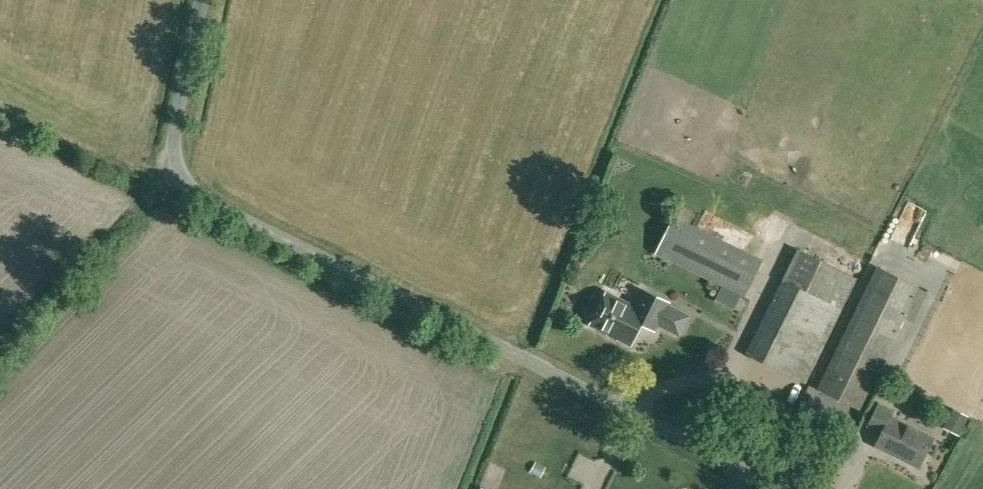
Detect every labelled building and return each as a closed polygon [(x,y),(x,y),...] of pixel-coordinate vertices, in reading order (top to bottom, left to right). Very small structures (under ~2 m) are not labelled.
[(760,260),(674,214),(656,253),(742,295),(760,260)] [(799,248),(783,281),(747,352),(805,381),(857,278),(799,248)] [(919,289),(879,268),(818,388),(858,409),(919,289)] [(605,293),(590,323),(630,343),(640,323),(653,329),(656,322),(678,333),(686,316),(665,305),(666,302),(643,291),(635,308),(605,293)] [(918,466),(933,438),(891,416),(894,410),(879,403),(868,424),(883,432),(876,445),(918,466)]
